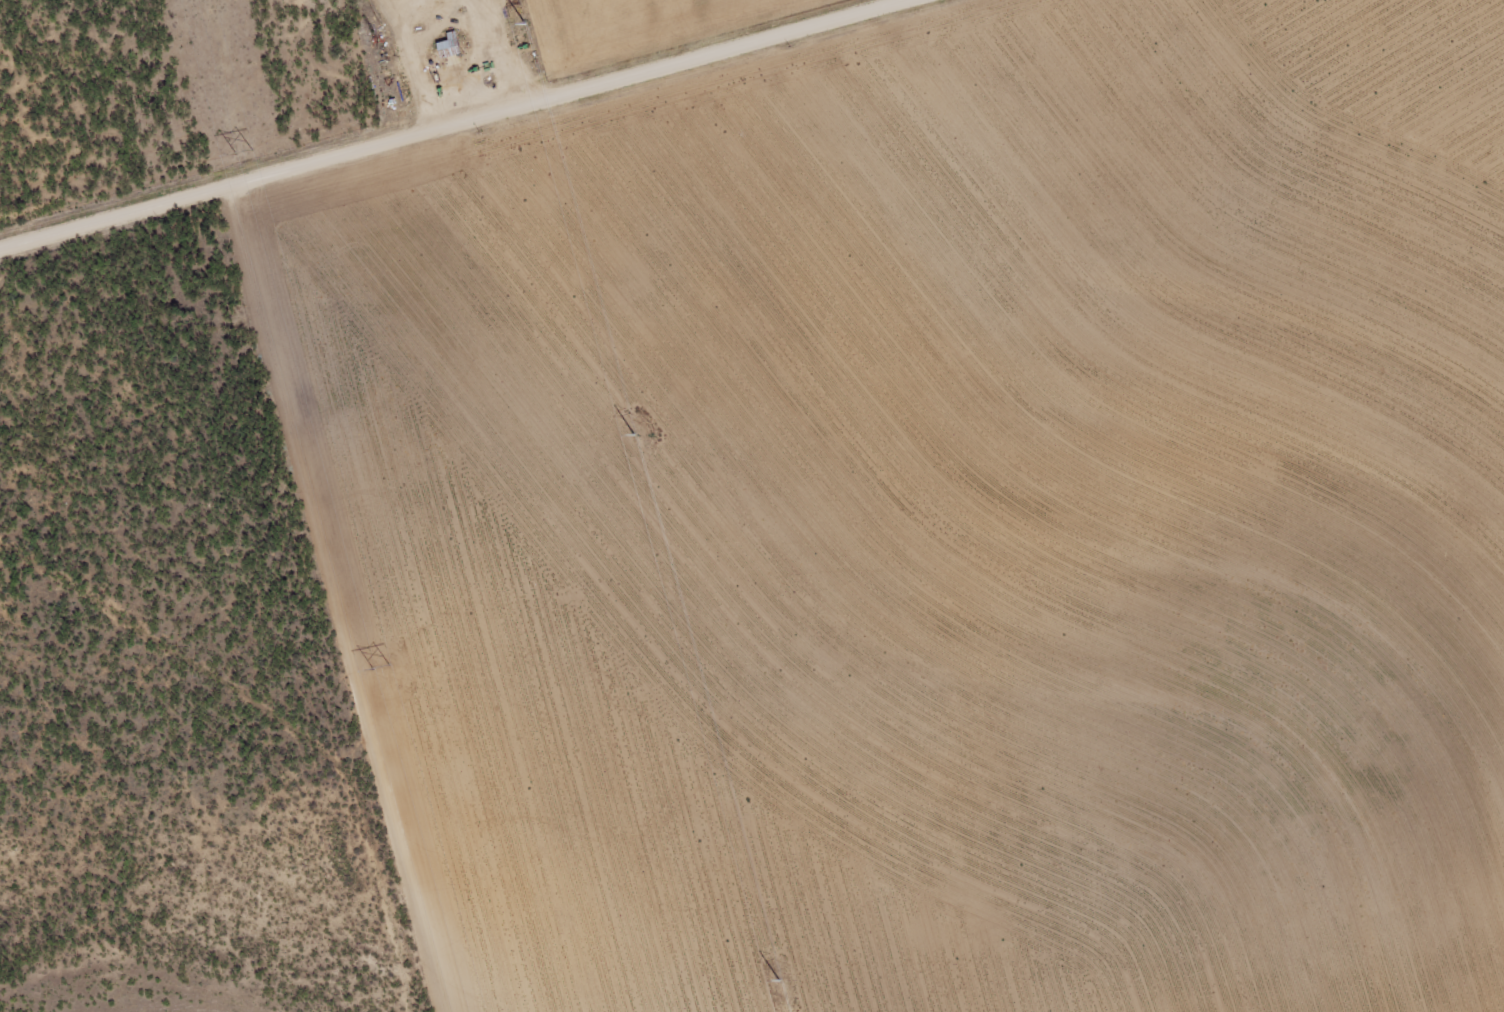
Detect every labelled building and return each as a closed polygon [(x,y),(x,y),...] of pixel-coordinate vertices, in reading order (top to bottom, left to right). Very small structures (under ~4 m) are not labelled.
[(446,31),(448,39),(437,41),(440,57),(460,53),(456,29),(446,31)]
